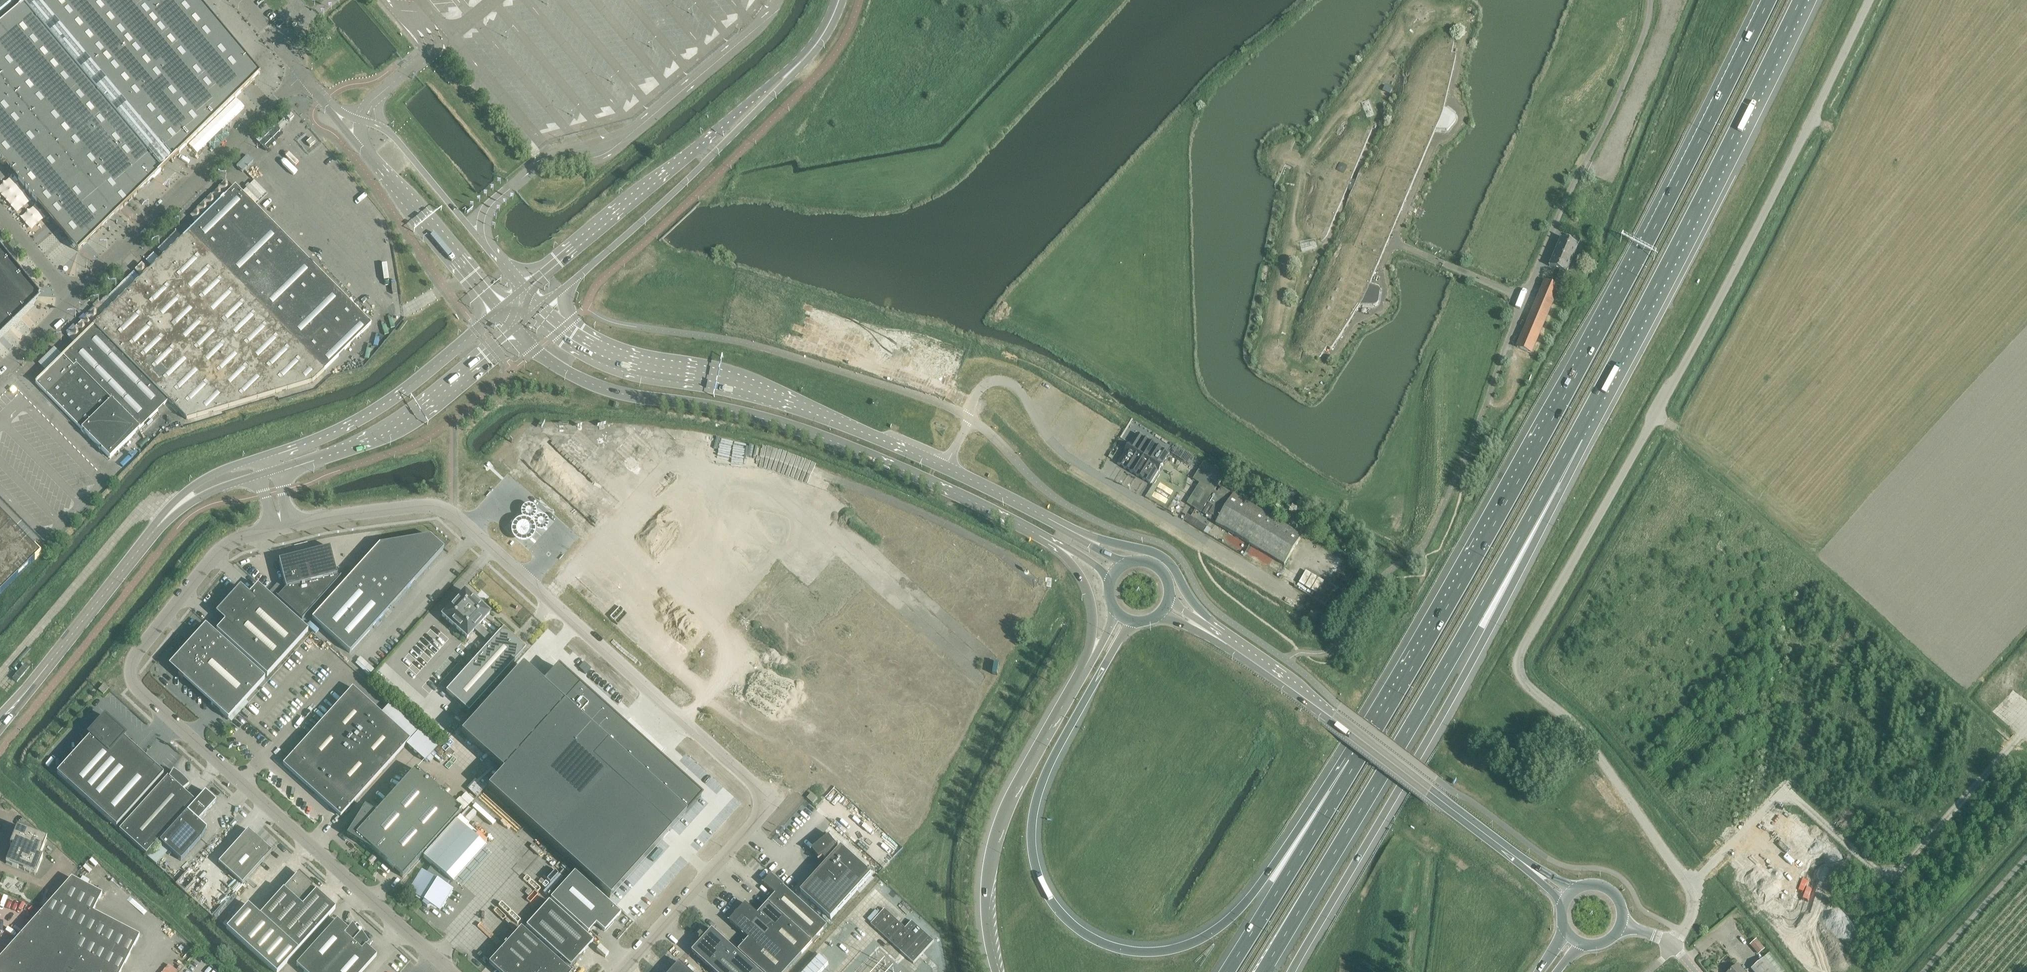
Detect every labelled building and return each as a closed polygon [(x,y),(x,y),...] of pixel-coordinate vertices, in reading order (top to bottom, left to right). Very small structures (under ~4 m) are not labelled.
[(16,0),(0,0),(0,13),(16,0)] [(23,5),(161,170),(172,160),(38,0),(29,0),(23,5)] [(55,20),(62,28),(81,51),(86,57),(91,63),(101,76),(106,82),(122,100),(127,106),(132,113),(138,119),(143,125),(172,160),(273,64),(245,33),(231,40),(226,34),(221,28),(216,22),(214,19),(207,11),(205,9),(199,2),(201,0),(202,0),(203,0),(204,0),(38,0),(55,20)] [(1,160),(0,160),(0,161),(0,164),(1,165),(2,166),(3,166),(4,166),(5,166),(6,165),(11,171),(13,173),(19,181),(37,203),(42,209),(53,221),(58,227),(78,251),(115,215),(161,170),(147,153),(142,147),(131,135),(126,128),(121,122),(116,116),(111,110),(95,92),(90,85),(80,73),(75,67),(65,55),(60,49),(49,36),(44,30),(23,5),(22,5),(22,4),(21,5),(22,6),(0,24),(0,158),(1,160)] [(1429,14),(1429,13),(1429,12),(1435,12),(1435,11),(1429,11),(1429,10),(1428,9),(1427,8),(1426,7),(1425,6),(1423,6),(1422,6),(1421,6),(1420,6),(1419,7),(1418,7),(1417,8),(1416,9),(1415,10),(1415,12),(1415,13),(1415,15),(1415,16),(1416,17),(1417,18),(1413,23),(1414,23),(1418,19),(1418,20),(1420,20),(1421,21),(1423,20),(1425,20),(1424,18),(1423,19),(1422,19),(1420,18),(1419,18),(1418,17),(1417,16),(1417,15),(1417,14),(1417,13),(1417,12),(1417,11),(1418,10),(1419,9),(1420,8),(1421,8),(1422,7),(1423,8),(1425,8),(1426,8),(1426,9),(1427,10),(1427,11),(1428,13),(1428,14),(1427,15),(1427,16),(1426,17),(1426,18),(1427,19),(1427,18),(1428,17),(1429,16),(1429,14)] [(1429,12),(1429,13),(1429,14),(1429,16),(1428,17),(1427,18),(1427,19),(1426,19),(1425,20),(1423,20),(1421,21),(1420,20),(1418,20),(1418,19),(1414,23),(1415,25),(1418,22),(1420,23),(1422,23),(1424,22),(1426,22),(1427,21),(1428,20),(1430,19),(1431,17),(1431,15),(1432,14),(1436,14),(1435,12),(1429,12)] [(445,75),(442,70),(437,74),(445,84),(449,80),(453,84),(458,80),(450,71),(445,75)] [(1382,90),(1389,94),(1392,88),(1385,85),(1382,90)] [(1454,115),(1456,112),(1448,106),(1446,108),(1454,115)] [(313,141),(311,138),(306,142),(310,146),(315,142),(313,141)] [(247,154),(237,165),(243,171),(254,160),(247,154)] [(166,254),(152,267),(276,393),(312,382),(324,371),(362,333),(371,324),(305,257),(307,255),(305,253),(303,255),(235,186),(227,194),(216,205),(206,215),(194,226),(166,254)] [(1560,271),(1565,273),(1566,273),(1581,238),(1574,235),(1571,242),(1561,238),(1549,266),(1560,271)] [(1301,243),(1302,250),(1317,249),(1316,241),(1301,243)] [(34,305),(40,296),(37,288),(0,244),(0,338),(34,305)] [(94,325),(36,382),(110,458),(168,401),(186,420),(276,393),(152,267),(93,325),(94,325)] [(1559,288),(1565,273),(1560,271),(1554,286),(1559,288)] [(1545,282),(1523,333),(1517,347),(1531,353),(1559,288),(1554,286),(1545,282)] [(1280,346),(1279,346),(1279,340),(1278,340),(1278,346),(1276,346),(1275,346),(1274,347),(1272,348),(1272,349),(1271,351),(1271,352),(1271,353),(1271,354),(1271,355),(1272,356),(1272,357),(1273,358),(1274,359),(1275,360),(1277,360),(1278,360),(1280,360),(1281,360),(1282,359),(1285,364),(1286,364),(1283,359),(1284,358),(1285,357),(1285,355),(1285,353),(1285,352),(1284,352),(1284,353),(1283,354),(1283,356),(1282,357),(1281,358),(1280,358),(1279,358),(1278,358),(1277,358),(1276,358),(1275,357),(1274,356),(1273,355),(1273,354),(1272,353),(1273,352),(1273,351),(1273,350),(1274,349),(1275,348),(1276,348),(1277,347),(1278,347),(1280,348),(1281,348),(1282,349),(1283,350),(1284,350),(1284,349),(1283,348),(1282,347),(1280,346)] [(1279,346),(1280,346),(1282,347),(1283,348),(1284,349),(1284,350),(1285,351),(1285,352),(1285,353),(1285,355),(1285,357),(1284,358),(1283,359),(1286,364),(1288,362),(1286,359),(1287,357),(1287,355),(1288,353),(1287,351),(1287,349),(1286,348),(1285,346),(1284,345),(1282,344),(1281,344),(1281,340),(1279,340),(1279,346)] [(581,430),(562,451),(578,466),(598,445),(581,430)] [(636,430),(616,451),(633,467),(653,446),(636,430)] [(1125,451),(1117,464),(1151,484),(1158,472),(1159,472),(1163,465),(1169,454),(1136,433),(1129,444),(1125,451)] [(1221,487),(1218,493),(1215,491),(1224,477),(1203,464),(1193,480),(1200,484),(1188,504),(1201,512),(1207,503),(1213,507),(1209,514),(1218,519),(1229,500),(1226,499),(1230,493),(1221,487)] [(1302,536),(1233,494),(1229,500),(1218,519),(1216,523),(1284,565),(1302,536)] [(40,554),(0,513),(0,593),(40,554)] [(430,536),(379,544),(312,619),(349,653),(444,548),(430,536)] [(1448,547),(1446,546),(1410,607),(1412,608),(1448,547)] [(330,547),(278,560),(279,560),(286,588),(278,597),(276,595),(276,596),(302,619),(341,576),(340,575),(339,577),(337,575),(330,548),(330,547)] [(216,631),(267,676),(308,630),(257,585),(249,594),(243,589),(237,593),(231,598),(226,603),(222,609),(226,613),(221,618),(225,621),(216,631)] [(1320,588),(1314,598),(1325,605),(1331,594),(1320,588)] [(467,638),(474,630),(478,626),(489,614),(489,613),(474,600),(465,592),(464,591),(464,592),(443,616),(442,615),(442,616),(442,617),(443,616),(466,638),(467,639),(467,638)] [(265,678),(205,625),(177,656),(178,657),(178,658),(177,659),(176,660),(176,661),(176,662),(176,663),(176,664),(176,665),(176,666),(176,667),(176,668),(177,669),(177,670),(178,671),(178,672),(179,673),(178,674),(228,719),(265,678)] [(478,626),(474,630),(487,642),(491,638),(478,626)] [(500,627),(491,638),(487,642),(464,668),(466,669),(446,692),(468,712),(523,652),(508,639),(510,636),(500,627)] [(522,665),(461,734),(481,752),(502,771),(487,788),(501,800),(541,836),(610,898),(639,866),(678,822),(701,797),(678,776),(657,757),(623,726),(602,707),(573,682),(558,667),(550,676),(543,684),(532,675),(522,665)] [(104,684),(98,690),(103,694),(109,688),(104,684)] [(340,817),(410,740),(352,688),(289,757),(283,765),(340,817)] [(57,773),(116,827),(163,774),(123,738),(126,735),(124,734),(125,733),(124,733),(119,729),(120,729),(119,729),(105,716),(88,734),(90,736),(57,773)] [(365,806),(350,830),(347,835),(352,838),(370,849),(370,848),(391,867),(402,877),(462,811),(415,769),(376,813),(365,806)] [(188,784),(174,771),(169,777),(167,776),(119,830),(146,854),(195,800),(183,790),(188,784)] [(468,787),(476,796),(490,783),(483,774),(468,787)] [(199,821),(217,801),(206,791),(160,842),(181,861),(202,838),(207,828),(199,821)] [(812,793),(807,798),(813,804),(817,799),(812,793)] [(450,882),(483,845),(456,820),(423,857),(432,865),(427,873),(422,869),(408,891),(424,900),(422,903),(427,907),(429,904),(440,910),(453,889),(446,885),(449,881),(450,882)] [(17,827),(16,830),(3,862),(35,875),(49,840),(17,827)] [(248,830),(246,831),(218,863),(242,884),(272,851),(248,830)] [(823,858),(828,862),(801,892),(831,919),(872,874),(841,847),(838,850),(835,847),(837,846),(829,836),(812,850),(820,860),(823,858)] [(550,898),(588,932),(596,923),(604,931),(618,916),(621,913),(574,871),(550,898)] [(335,909),(297,874),(260,915),(248,905),(226,929),(274,971),(278,971),(335,909)] [(758,914),(746,903),(738,913),(739,914),(737,917),(735,915),(730,921),(749,939),(738,951),(762,971),(786,971),(828,926),(771,875),(764,883),(776,894),(758,914)] [(139,936),(93,911),(102,894),(71,878),(57,894),(2,955),(0,958),(0,971),(120,971),(139,936)] [(557,954),(570,966),(583,952),(593,941),(549,901),(526,926),(557,954)] [(874,921),(882,911),(878,908),(870,917),(874,921)] [(885,909),(871,924),(879,931),(885,924),(891,930),(885,937),(899,950),(900,951),(913,964),(934,941),(912,921),(905,928),(885,909)] [(304,971),(362,971),(376,956),(366,946),(369,943),(361,932),(359,934),(352,924),(347,930),(337,920),(296,965),(304,971)] [(520,928),(488,963),(498,971),(569,971),(520,928)] [(700,940),(700,941),(700,942),(701,943),(692,952),(714,971),(759,971),(712,930),(706,937),(703,935),(701,934),(699,936),(700,938),(700,939),(700,940)] [(1756,940),(1751,944),(1759,953),(1764,949),(1756,940)] [(1763,959),(1751,969),(1753,971),(1774,971),(1763,959)] [(680,963),(672,971),(690,971),(680,963)]
